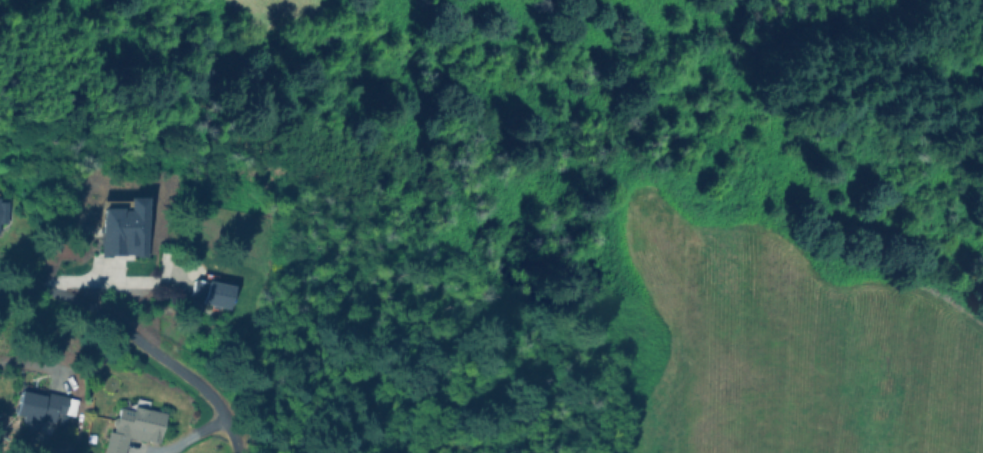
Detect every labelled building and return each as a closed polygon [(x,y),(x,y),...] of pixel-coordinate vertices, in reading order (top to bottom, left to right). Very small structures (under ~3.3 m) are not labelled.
[(100,208),(100,255),(145,255),(145,196),(127,196),(127,208),(100,208)] [(189,295),(202,297),(201,304),(229,308),(232,284),(192,278),(189,295)] [(132,406),(131,410),(113,407),(105,452),(124,452),(127,437),(158,444),(164,412),(132,406)]
